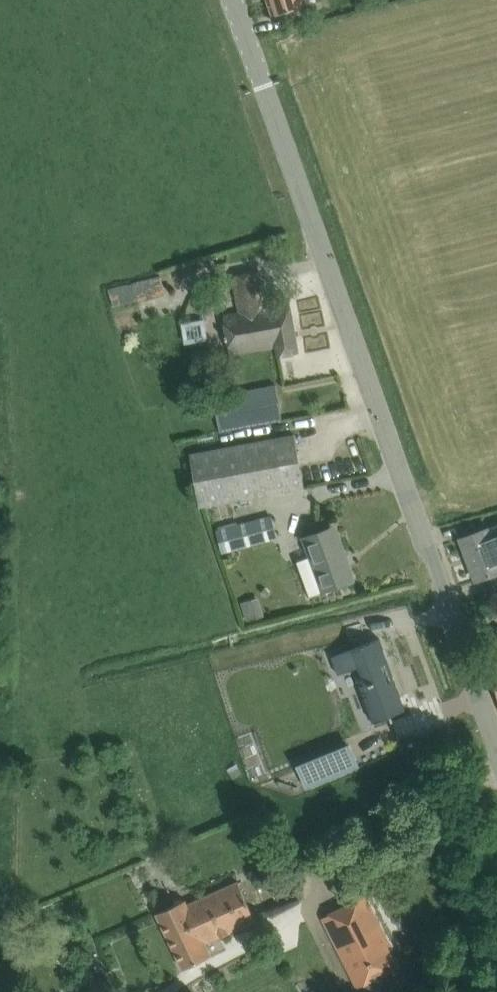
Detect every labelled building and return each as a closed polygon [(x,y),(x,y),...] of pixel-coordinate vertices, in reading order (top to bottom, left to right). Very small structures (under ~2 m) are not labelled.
[(274,15),(306,5),(304,0),(269,0),(274,15)] [(226,315),(233,354),(278,346),(279,356),(299,353),(290,302),(263,307),(255,271),(234,275),(241,313),(226,315)] [(107,288),(112,305),(163,293),(159,276),(107,288)] [(185,340),(208,338),(206,318),(183,320),(185,340)] [(223,431),(283,420),(276,384),(217,396),(223,431)] [(295,434),(191,454),(201,506),(305,487),(295,434)] [(216,532),(221,551),(277,536),(272,517),(216,532)] [(311,558),(298,562),(310,596),(323,591),(340,585),(354,580),(335,526),(316,533),(304,537),(311,558)] [(476,580),(496,573),(496,527),(490,529),(479,531),(460,538),(476,580)] [(260,597),(243,600),(246,618),(263,615),(260,597)] [(332,655),(331,656),(332,659),(342,655),(347,653),(353,669),(358,668),(361,675),(364,683),(361,684),(359,685),(373,722),(383,719),(407,710),(388,659),(386,659),(383,651),(384,651),(380,638),(332,655)] [(348,744),(300,764),(309,786),(357,766),(348,744)] [(158,913),(184,968),(212,955),(206,943),(257,920),(238,881),(187,904),(185,900),(158,913)] [(323,917),(358,987),(400,966),(365,896),(323,917)] [(455,987),(459,991),(473,991),(474,983),(466,981),(455,987)]
